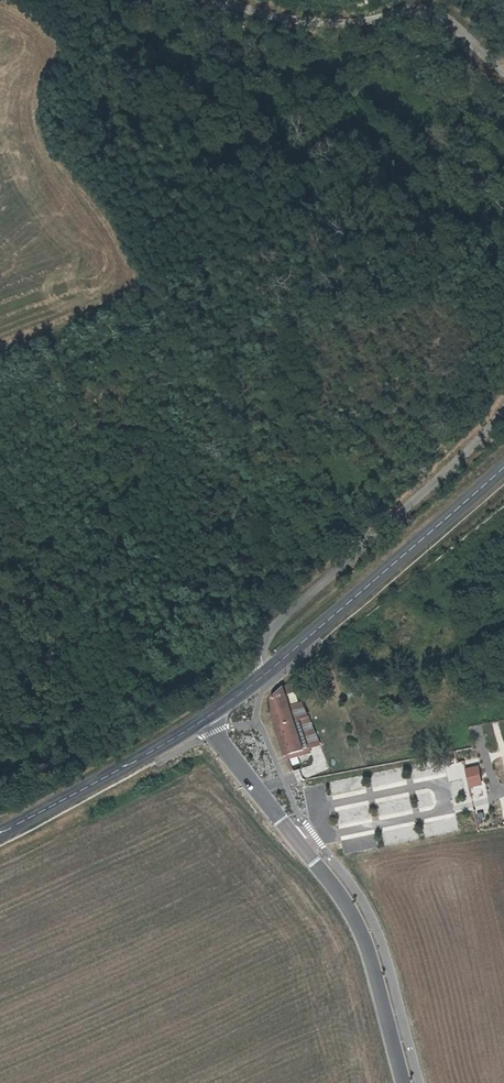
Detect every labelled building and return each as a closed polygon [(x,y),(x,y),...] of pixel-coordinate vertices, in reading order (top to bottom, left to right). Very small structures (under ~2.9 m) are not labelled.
[(295,683),(287,689),(293,709),(302,706),(295,683)] [(275,711),(275,713),(276,717),(278,725),(281,735),(282,740),(286,750),(290,759),(306,752),(293,709),(287,689),(287,690),(285,691),(283,693),(281,696),(277,702),(276,706),(275,709),(275,711)] [(293,709),(306,752),(290,759),(291,763),(312,753),(311,750),(321,745),(305,705),(302,706),(293,709)] [(470,790),(484,788),(482,767),(467,769),(470,790)]
